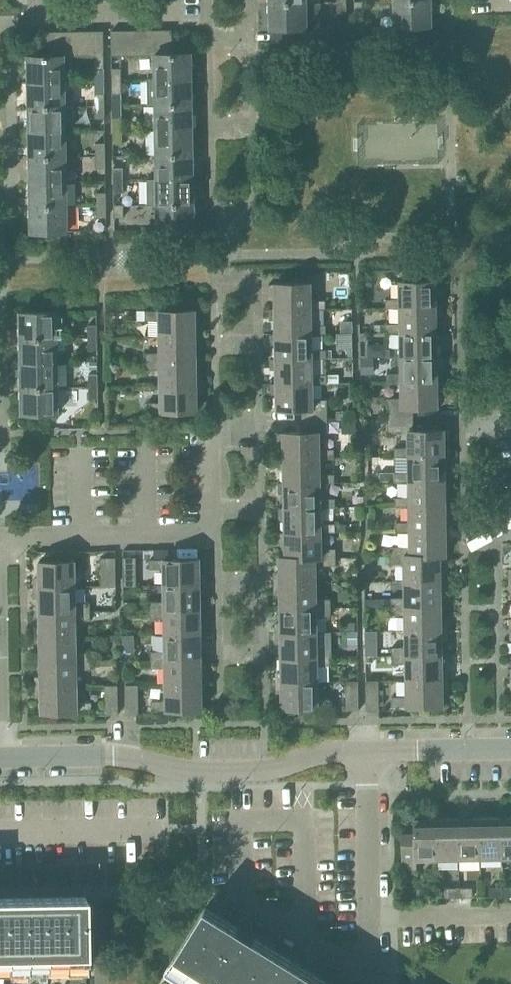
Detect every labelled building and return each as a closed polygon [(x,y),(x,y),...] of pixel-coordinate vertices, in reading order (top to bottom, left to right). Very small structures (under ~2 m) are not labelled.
[(364,0),(355,0),(355,13),(364,13),(364,0)] [(396,25),(432,25),(432,0),(395,0),(396,25)] [(347,1),(337,1),(338,13),(347,13),(347,1)] [(307,2),(271,2),(271,40),(284,40),(284,28),(320,27),(320,2),(307,2)] [(137,54),(149,54),(148,29),(137,30),(137,54)] [(149,54),(156,54),(156,53),(161,53),(160,29),(148,29),(149,54)] [(160,29),(161,53),(173,53),(173,29),(160,29)] [(80,30),(68,31),(68,55),(80,55),(80,30)] [(92,30),(80,30),(80,55),(92,55),(92,30)] [(104,30),(92,30),(92,55),(95,55),(105,55),(104,30)] [(113,55),(125,54),(125,30),(112,30),(113,55)] [(125,54),(137,54),(137,30),(125,30),(125,54)] [(43,31),(44,55),(56,55),(56,31),(43,31)] [(68,31),(56,31),(56,55),(66,55),(68,55),(68,31)] [(156,54),(156,79),(193,78),(192,53),(173,53),(161,53),(156,53),(156,54)] [(29,55),(29,81),(66,80),(66,55),(56,55),(44,55),(29,55)] [(105,68),(105,55),(95,55),(96,68),(105,68)] [(113,68),(113,80),(122,79),(122,67),(113,68)] [(156,79),(148,79),(148,104),(156,104),(193,103),(193,78),(156,79)] [(122,79),(113,80),(113,93),(122,93),(122,79)] [(29,81),(30,106),(67,105),(66,80),(29,81)] [(96,93),(96,105),(105,105),(105,93),(96,93)] [(156,104),(157,129),(194,128),(193,103),(156,104)] [(67,105),(30,106),(30,131),(67,130),(75,130),(74,105),(67,105)] [(105,105),(96,105),(96,118),(106,117),(105,105)] [(114,117),(114,129),(123,129),(123,117),(114,117)] [(157,129),(157,154),(194,153),(194,128),(157,129)] [(123,129),(114,129),(114,142),(123,142),(123,129)] [(30,131),(31,156),(67,155),(67,130),(30,131)] [(97,143),(97,155),(106,155),(106,142),(97,143)] [(157,154),(158,179),(194,178),(194,153),(157,154)] [(31,156),(31,181),(68,180),(67,155),(31,156)] [(106,155),(97,155),(97,167),(106,167),(106,155)] [(114,167),(115,179),(124,179),(124,167),(114,167)] [(148,204),(158,203),(195,203),(194,178),(158,179),(148,179),(148,204)] [(124,179),(115,179),(115,192),(124,191),(124,179)] [(31,181),(31,206),(68,205),(68,180),(31,181)] [(97,192),(98,205),(107,204),(107,192),(97,192)] [(195,203),(158,203),(159,229),(195,228),(195,203)] [(107,204),(98,205),(98,217),(107,217),(107,204)] [(115,204),(115,217),(124,217),(124,204),(115,204)] [(68,205),(31,206),(32,231),(69,231),(68,205)] [(437,270),(405,271),(405,280),(437,280),(437,270)] [(387,307),(401,307),(437,306),(437,305),(437,291),(442,291),(442,282),(443,282),(443,281),(437,281),(437,280),(400,281),(400,298),(386,298),(387,307)] [(276,293),(276,308),(313,308),(313,309),(327,308),(326,299),(312,300),(312,282),(276,283),(269,283),(269,285),(270,285),(271,294),(276,293)] [(387,332),(401,332),(438,331),(438,330),(437,315),(442,315),(442,307),(443,307),(443,305),(437,305),(437,306),(401,307),(401,323),(387,323),(387,332)] [(276,318),(276,333),(313,332),(313,333),(327,333),(327,324),(313,324),(313,309),(313,308),(276,308),(270,308),(270,309),(271,309),(271,318),(276,318)] [(160,319),(161,335),(202,335),(202,325),(197,325),(197,309),(146,310),(146,319),(160,319)] [(21,312),(22,337),(58,337),(58,311),(21,312)] [(352,321),(342,321),(342,332),(352,332),(352,321)] [(89,324),(89,336),(98,336),(98,324),(89,324)] [(387,357),(401,356),(438,356),(438,355),(438,340),(443,340),(443,331),(444,331),(444,330),(438,330),(438,331),(401,332),(401,348),(387,348),(387,357)] [(277,343),(277,358),(314,357),(314,358),(327,358),(327,349),(313,349),(313,333),(313,332),(276,333),(270,333),(270,334),(271,334),(271,343),(277,343)] [(370,332),(361,332),(362,357),(387,357),(387,348),(387,344),(370,345),(370,332)] [(147,352),(147,361),(197,360),(197,344),(202,344),(202,335),(161,335),(161,352),(147,352)] [(98,336),(89,336),(89,349),(99,349),(98,336)] [(22,337),(22,362),(59,362),(58,337),(22,337)] [(388,381),(402,381),(438,380),(438,365),(443,365),(443,356),(444,356),(444,355),(438,355),(438,356),(401,356),(402,372),(388,373),(388,381)] [(277,368),(277,382),(277,383),(314,382),(314,383),(328,382),(328,374),(314,374),(314,358),(314,357),(277,358),(271,358),(271,359),(272,359),(272,368),(277,368)] [(373,357),(361,358),(361,373),(374,373),(373,357)] [(161,369),(162,385),(203,384),(203,375),(198,375),(197,360),(147,361),(147,369),(161,369)] [(22,362),(22,387),(59,387),(59,362),(22,362)] [(90,373),(90,386),(99,386),(99,373),(90,373)] [(339,374),(328,374),(328,382),(339,382),(339,374)] [(388,398),(389,419),(414,418),(414,407),(439,406),(439,390),(444,390),(443,381),(445,381),(445,380),(438,380),(402,381),(402,397),(388,398)] [(303,409),(303,421),(328,421),(328,399),(314,399),(314,383),(314,382),(277,383),(277,382),(271,382),(271,383),(272,383),(272,392),(277,392),(278,409),(303,409)] [(203,384),(162,385),(162,401),(148,402),(148,411),(198,410),(198,394),(203,394),(203,384)] [(99,386),(90,386),(90,397),(99,397),(99,386)] [(59,387),(22,387),(23,413),(59,412),(59,387)] [(395,456),(409,455),(446,454),(446,439),(451,439),(450,430),(451,430),(451,429),(445,429),(414,429),(414,418),(389,419),(389,431),(409,431),(409,447),(395,447),(395,456)] [(355,420),(343,420),(343,432),(358,432),(355,420)] [(284,442),(285,457),(321,457),(335,457),(335,448),(321,448),(321,432),(329,432),(328,421),(303,421),(303,432),(278,432),(278,433),(279,433),(279,442),(284,442)] [(396,481),(410,481),(410,480),(446,479),(446,464),(451,464),(451,455),(452,455),(452,454),(446,454),(409,455),(409,472),(396,472),(396,481)] [(285,467),(285,482),(322,482),(335,482),(335,473),(321,473),(321,457),(285,457),(278,457),(278,458),(280,458),(280,467),(285,467)] [(396,506),(410,505),(447,505),(447,504),(446,489),(452,489),(451,480),(452,480),(452,479),(446,479),(410,480),(410,481),(410,497),(396,497),(396,506)] [(285,492),(285,507),(322,507),(336,507),(335,498),(322,498),(322,482),(285,482),(279,482),(279,483),(280,483),(280,492),(285,492)] [(397,530),(410,530),(447,529),(447,528),(447,514),(452,514),(452,505),(453,505),(453,504),(447,504),(447,505),(410,505),(410,521),(396,522),(397,530)] [(286,517),(286,531),(286,532),(322,531),(322,532),(336,531),(336,522),(322,523),(322,507),(285,507),(279,507),(279,508),(280,508),(281,517),(286,517)] [(391,546),(391,555),(442,554),(442,555),(447,555),(447,539),(452,539),(452,530),(453,530),(453,528),(447,528),(447,529),(410,530),(411,546),(391,546)] [(286,542),(286,556),(337,555),(336,548),(323,548),(322,532),(322,531),(286,532),(286,531),(280,531),(280,532),(281,532),(281,542),(286,542)] [(405,563),(405,580),(447,579),(447,569),(442,569),(442,555),(442,554),(391,555),(391,564),(405,563)] [(275,572),(276,582),(317,581),(317,565),(337,564),(337,555),(286,556),(280,556),(280,572),(275,572)] [(137,585),(137,556),(124,556),(124,585),(137,585)] [(103,557),(103,585),(116,585),(116,557),(103,557)] [(164,568),(164,584),(206,583),(206,574),(201,574),(201,558),(150,559),(150,568),(164,568)] [(35,577),(36,587),(77,586),(76,569),(91,569),(90,560),(40,561),(40,577),(35,577)] [(392,597),(392,605),(442,604),(442,589),(447,589),(447,579),(405,580),(406,597),(392,597)] [(281,592),(281,607),(331,606),(331,598),(318,598),(317,581),(276,582),(276,592),(281,592)] [(151,601),(151,609),(202,608),(201,593),(206,593),(206,583),(164,584),(165,601),(151,601)] [(40,596),(40,611),(91,610),(91,602),(77,602),(77,586),(36,587),(36,596),(40,596)] [(406,614),(406,630),(448,629),(448,620),(443,620),(442,604),(392,605),(392,614),(406,614)] [(276,623),(276,632),(318,631),(318,615),(332,615),(331,606),(281,607),(281,623),(276,623)] [(165,617),(165,634),(207,633),(207,624),(202,624),(202,608),(151,609),(151,618),(165,617)] [(36,627),(36,636),(78,636),(77,619),(92,619),(91,610),(40,611),(41,627),(36,627)] [(392,646),(392,655),(443,654),(443,639),(448,638),(448,629),(406,630),(406,646),(392,646)] [(282,642),(282,657),(332,656),(332,647),(318,648),(318,631),(276,632),(277,641),(282,642)] [(358,632),(348,632),(348,644),(358,644),(358,632)] [(152,651),(152,659),(202,658),(202,643),(207,643),(207,633),(165,634),(166,651),(152,651)] [(122,635),(122,652),(136,651),(135,634),(122,635)] [(41,646),(41,661),(92,660),(92,651),(78,652),(78,636),(36,636),(37,646),(41,646)] [(407,663),(407,679),(449,679),(448,669),(443,669),(443,654),(392,655),(393,663),(407,663)] [(277,672),(277,681),(319,681),(318,665),(332,664),(332,656),(282,657),(282,672),(277,672)] [(376,656),(367,656),(368,669),(376,669),(376,656)] [(166,667),(166,683),(208,683),(208,673),(203,673),(202,658),(152,659),(152,667),(166,667)] [(37,676),(37,686),(78,685),(78,668),(92,668),(92,660),(41,661),(42,676),(37,676)] [(449,679),(407,679),(407,696),(393,696),(393,705),(444,705),(444,688),(449,688),(449,679)] [(346,680),(347,709),(360,709),(359,680),(346,680)] [(380,708),(379,680),(367,680),(367,709),(380,708)] [(319,681),(277,681),(277,691),(283,691),(283,707),(333,706),(333,697),(319,697),(319,681)] [(208,683),(166,683),(166,700),(153,700),(153,710),(203,709),(203,692),(208,692),(208,683)] [(119,684),(106,685),(106,713),(119,713),(119,684)] [(139,684),(126,684),(127,713),(139,713),(139,684)] [(78,685),(37,686),(37,695),(42,695),(42,712),(93,711),(93,701),(79,701),(78,685)] [(502,816),(480,817),(481,857),(503,857),(502,816)] [(502,816),(503,857),(510,857),(510,816),(502,816)] [(438,858),(437,817),(415,818),(415,826),(402,826),(403,867),(415,866),(415,859),(438,858)] [(459,817),(437,817),(438,858),(459,858),(459,817)] [(480,817),(459,817),(459,858),(481,857),(480,817)] [(503,896),(503,886),(490,887),(491,896),(503,896)] [(416,888),(416,897),(430,897),(429,887),(416,888)] [(460,897),(460,887),(447,887),(448,897),(460,897)] [(474,887),(460,887),(460,897),(474,896),(474,887)] [(86,971),(86,932),(85,896),(0,898),(0,973),(86,971)] [(227,982),(226,983),(332,983),(206,906),(166,970),(189,983),(204,983),(211,973),(227,982)]
